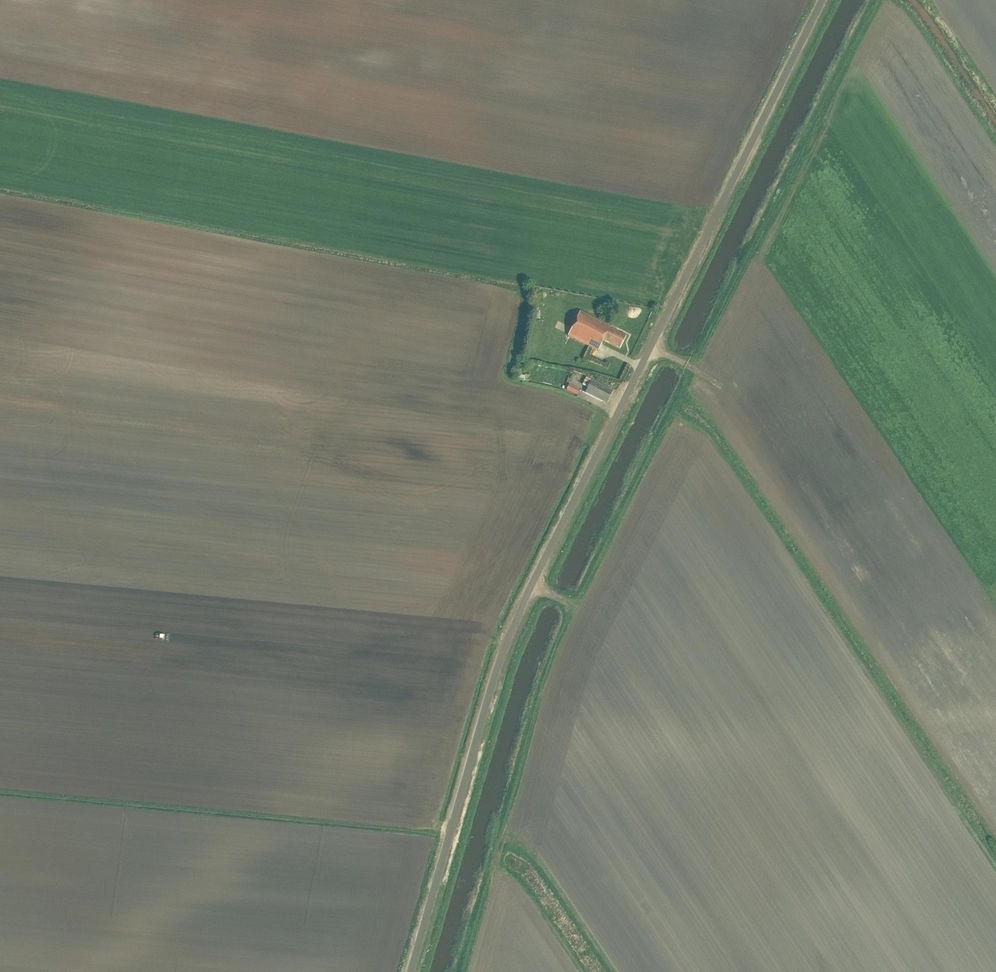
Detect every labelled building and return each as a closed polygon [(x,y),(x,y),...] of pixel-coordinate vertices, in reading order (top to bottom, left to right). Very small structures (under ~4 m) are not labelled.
[(619,348),(625,337),(610,329),(611,327),(580,312),(568,337),(598,352),(604,340),(619,348)] [(608,401),(612,391),(592,381),(586,378),(582,386),(588,388),(585,393),(603,402),(604,400),(608,401)] [(577,395),(580,389),(569,384),(566,390),(577,395)]
